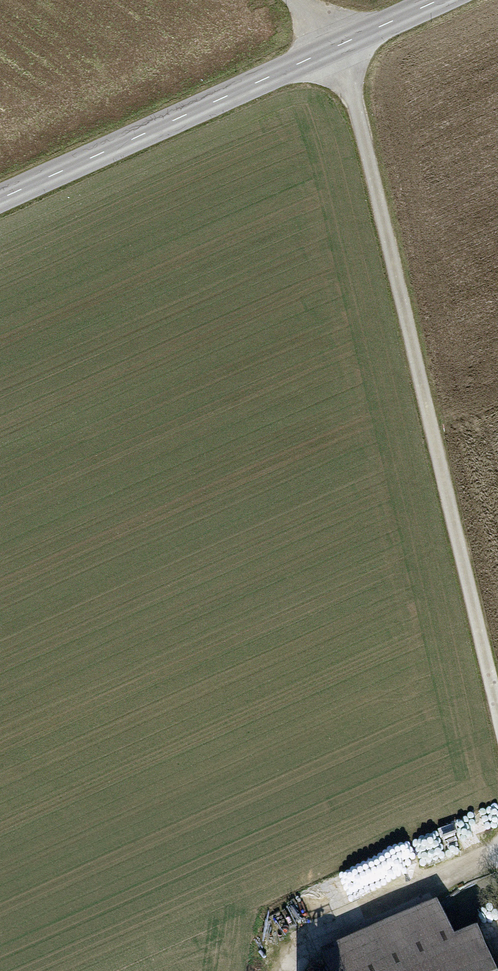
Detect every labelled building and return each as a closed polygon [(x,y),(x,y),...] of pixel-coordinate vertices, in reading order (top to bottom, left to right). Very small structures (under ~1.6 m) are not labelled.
[(318,952),(326,970),(491,970),(477,936),(456,944),(438,901),(318,952)]
